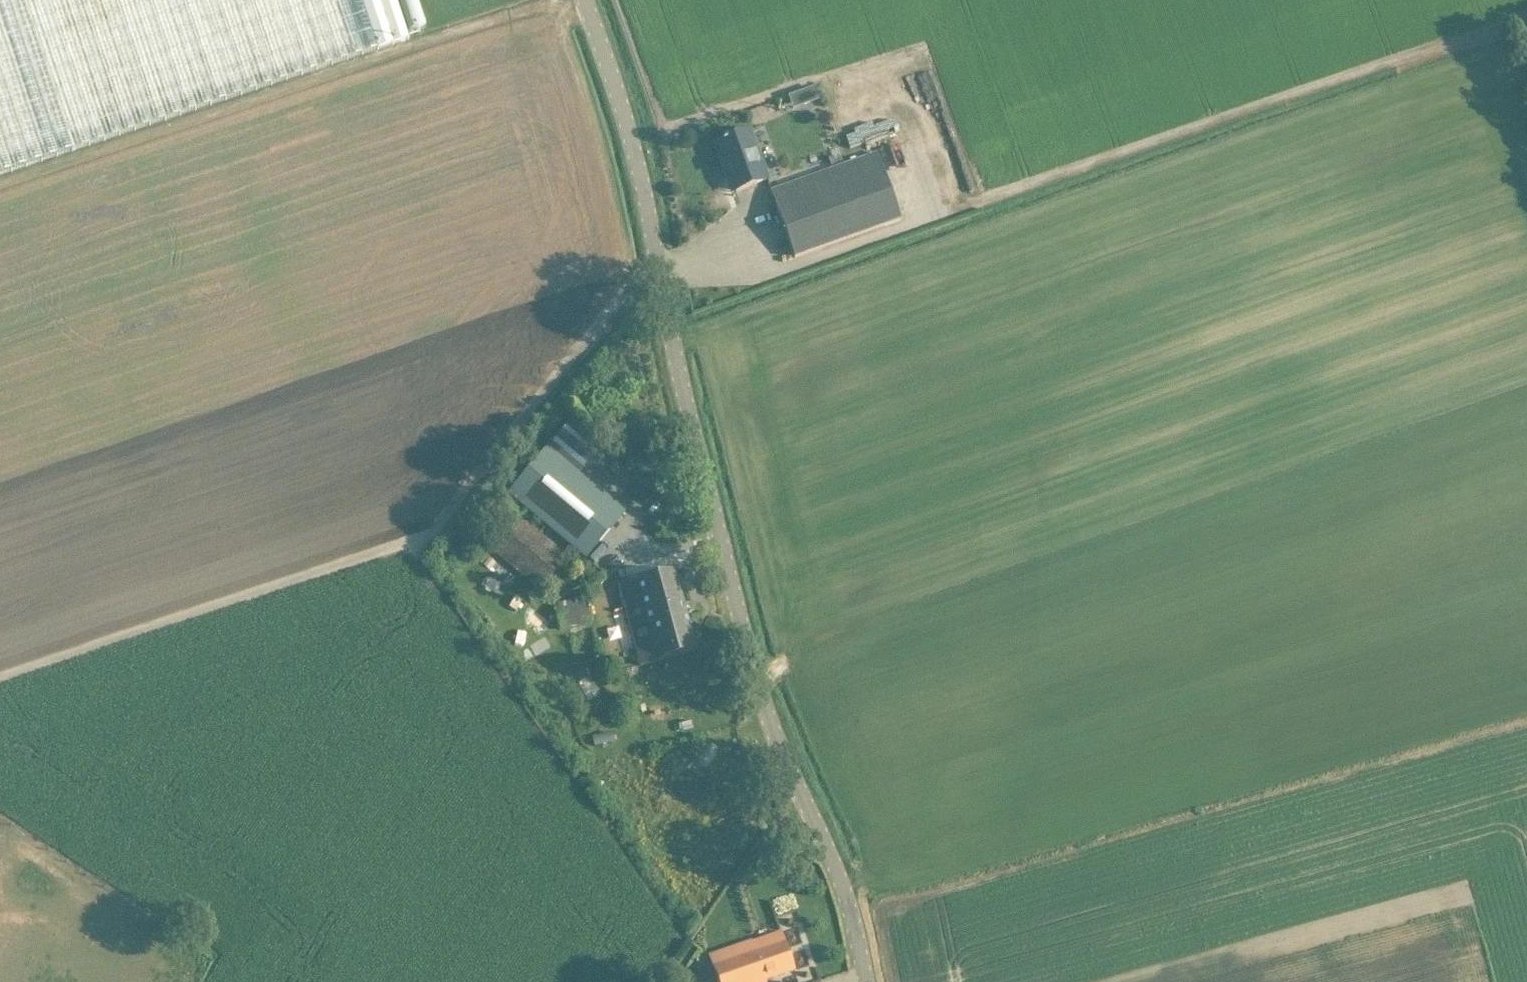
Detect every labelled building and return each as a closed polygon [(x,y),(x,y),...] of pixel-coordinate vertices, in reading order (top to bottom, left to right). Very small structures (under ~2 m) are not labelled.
[(73,150),(409,39),(396,0),(0,0),(0,175),(73,150)] [(415,37),(429,34),(423,0),(409,0),(415,37)] [(793,67),(799,94),(828,87),(821,60),(793,67)] [(817,92),(803,96),(807,110),(821,105),(817,92)] [(727,165),(736,191),(768,180),(750,131),(726,140),(726,139),(722,140),(723,141),(715,144),(723,167),(727,165)] [(771,192),(795,258),(902,220),(879,154),(771,192)] [(515,487),(508,496),(585,560),(623,514),(546,450),(545,452),(515,487)] [(517,517),(491,548),(540,589),(566,558),(517,517)] [(696,651),(674,572),(620,587),(641,666),(696,651)] [(585,597),(556,604),(562,628),(564,628),(567,639),(588,634),(585,623),(591,622),(585,597)] [(596,682),(584,689),(594,707),(607,700),(596,682)] [(752,942),(709,956),(718,981),(766,981),(765,981),(795,971),(782,933),(766,939),(768,942),(754,947),(752,942)]
